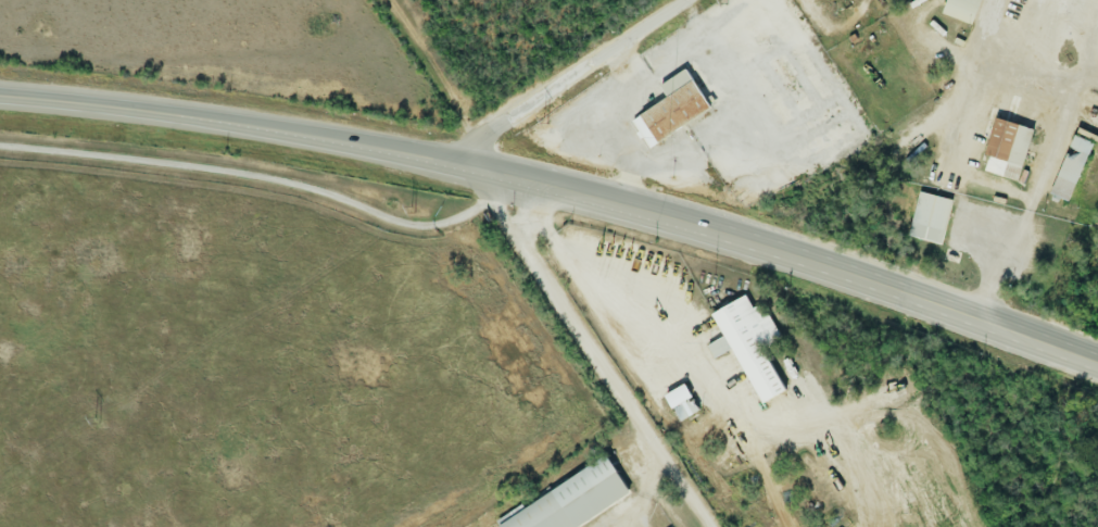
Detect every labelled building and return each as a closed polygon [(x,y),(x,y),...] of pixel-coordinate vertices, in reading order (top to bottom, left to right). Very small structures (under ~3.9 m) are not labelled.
[(968,26),(978,0),(944,0),(938,14),(968,26)] [(662,99),(634,116),(650,144),(706,111),(682,70),(654,86),(662,99)] [(1014,182),(1029,131),(990,120),(980,156),(986,158),(982,173),(1014,182)] [(906,224),(940,234),(949,203),(915,193),(906,224)] [(708,314),(755,407),(782,393),(760,349),(777,340),(759,304),(750,309),(743,296),(708,314)] [(604,461),(492,523),(495,526),(578,526),(626,500),(604,461)]
